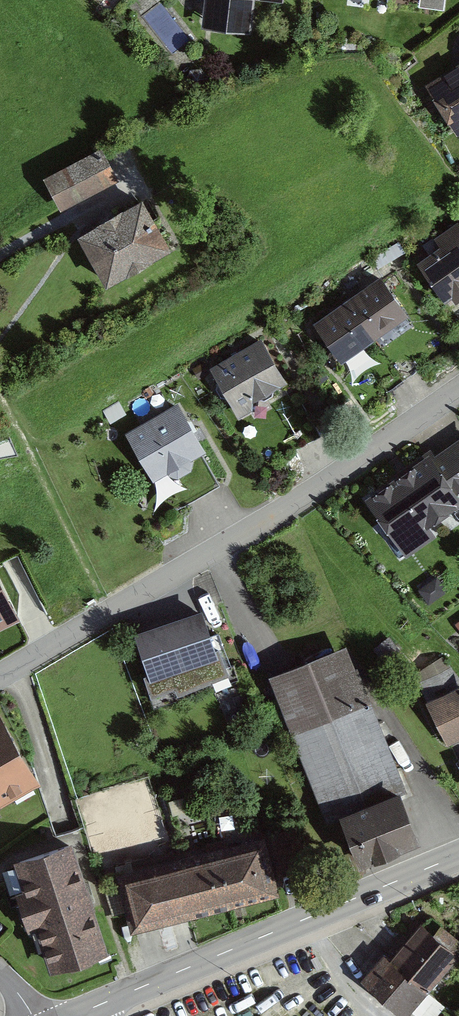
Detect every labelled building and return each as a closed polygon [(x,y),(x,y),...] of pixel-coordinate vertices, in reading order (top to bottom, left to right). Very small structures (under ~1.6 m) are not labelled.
[(209,28),(260,33),(264,1),(290,4),(291,0),(212,0),(209,28)] [(434,90),(458,130),(458,75),(434,90)] [(117,181),(99,149),(44,178),(61,211),(117,181)] [(173,254),(144,201),(79,237),(108,290),(173,254)] [(445,239),(453,253),(428,268),(450,305),(458,299),(458,230),(445,239)] [(388,279),(323,327),(354,369),(419,321),(388,279)] [(269,341),(221,369),(248,416),(296,388),(269,341)] [(215,456),(187,408),(136,437),(164,485),(215,456)] [(430,460),(370,502),(405,553),(430,536),(425,527),(458,504),(458,502),(430,460)] [(15,612),(0,581),(0,619),(15,612)] [(224,677),(210,639),(144,663),(156,695),(176,688),(178,693),(224,677)] [(353,648),(277,677),(333,822),(354,814),(373,863),(431,841),(411,792),(409,792),(353,648)] [(458,682),(458,679),(448,655),(415,669),(426,696),(458,682)] [(434,701),(451,744),(458,741),(458,691),(434,701)] [(9,712),(0,717),(0,810),(49,782),(9,712)] [(272,847),(210,862),(222,911),(284,896),(278,873),(319,863),(311,829),(270,839),(272,847)] [(81,842),(22,859),(56,972),(115,954),(81,842)] [(129,882),(141,931),(222,911),(210,862),(129,882)] [(403,957),(437,985),(458,959),(458,951),(429,926),(403,957)] [(376,988),(409,1015),(411,1015),(437,985),(403,957),(376,988)]
